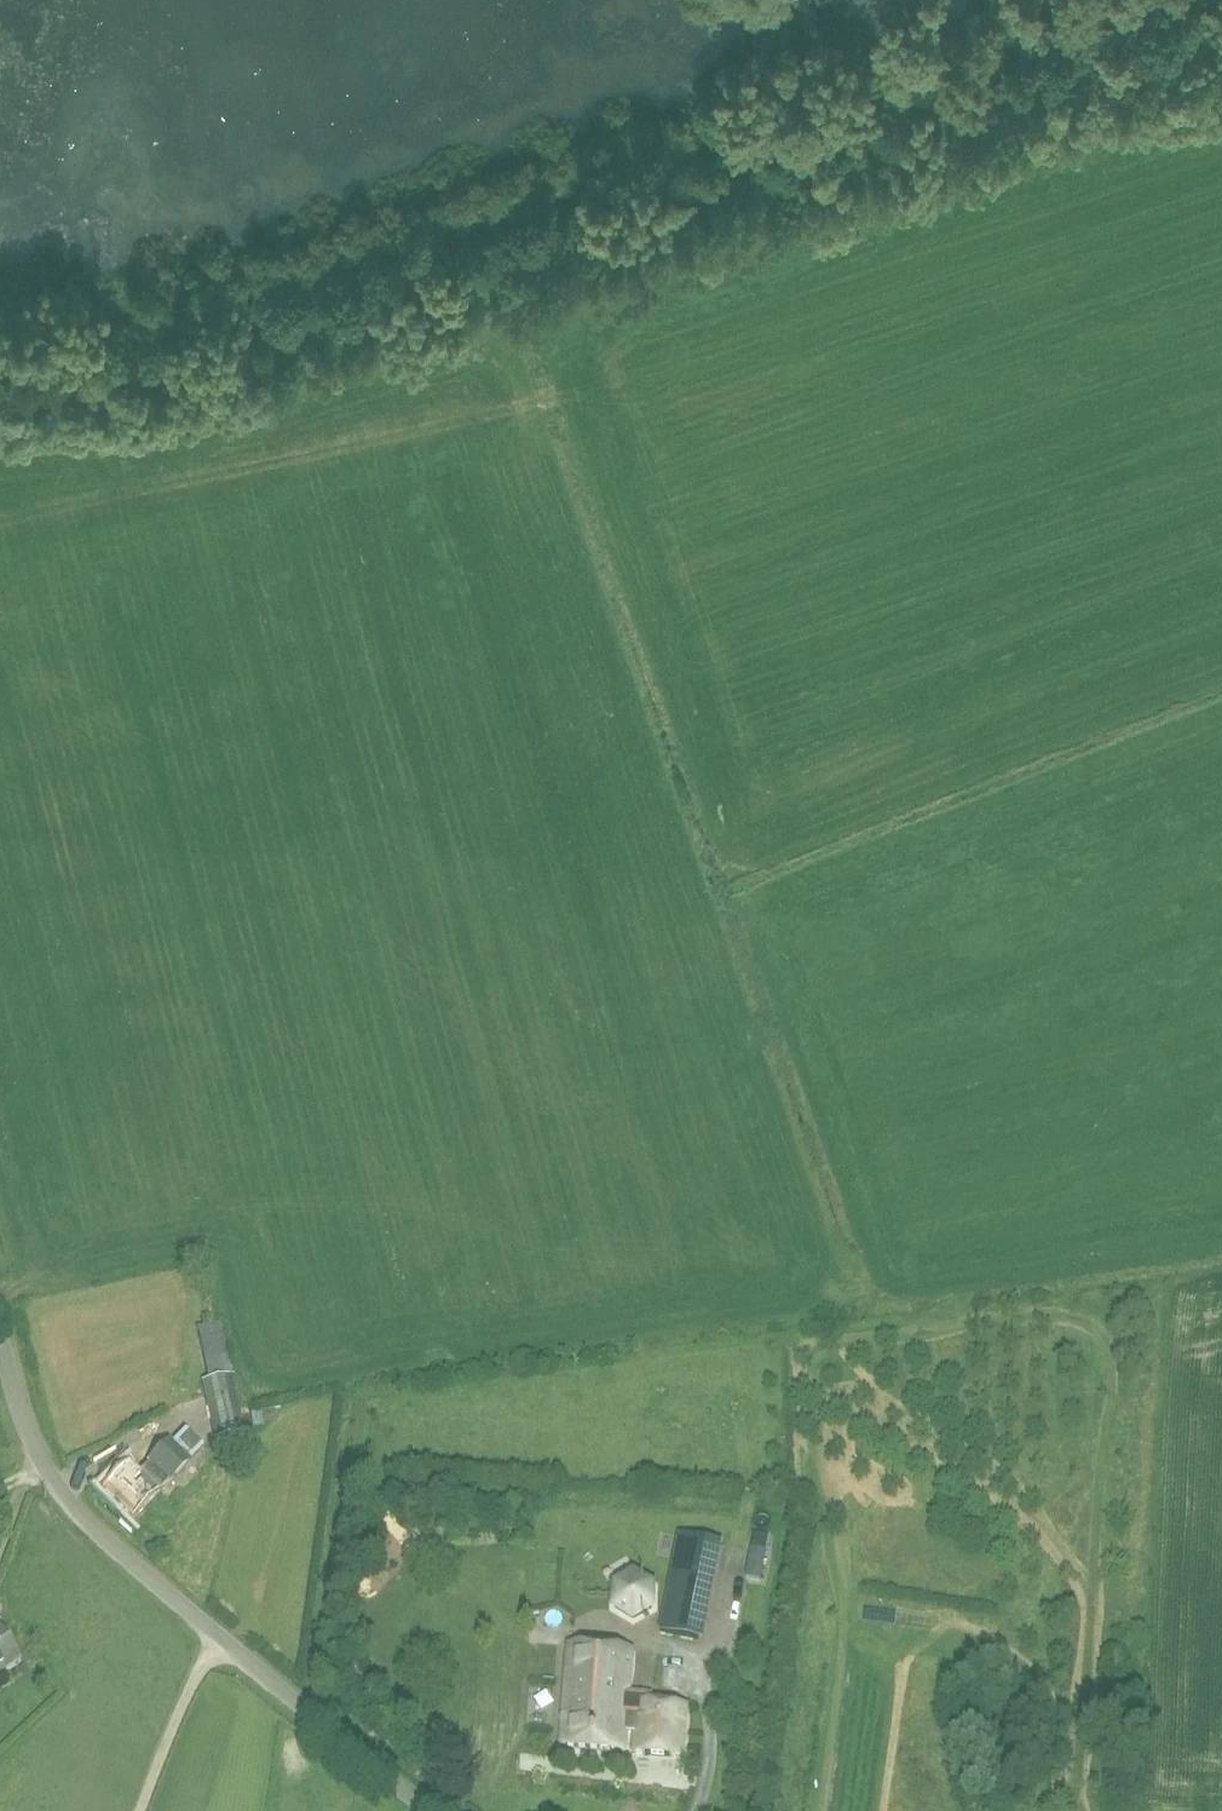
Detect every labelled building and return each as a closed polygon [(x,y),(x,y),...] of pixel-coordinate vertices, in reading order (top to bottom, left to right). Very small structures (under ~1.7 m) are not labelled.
[(222,1333),(199,1338),(208,1379),(231,1374),(222,1333)] [(208,1379),(201,1380),(214,1437),(244,1431),(231,1374),(208,1379)] [(270,1424),(283,1421),(277,1397),(264,1400),(270,1424)] [(128,1460),(102,1487),(133,1517),(160,1490),(158,1488),(159,1486),(166,1479),(168,1478),(169,1479),(189,1459),(195,1466),(208,1450),(203,1445),(187,1429),(173,1444),(168,1439),(148,1460),(149,1461),(139,1471),(128,1460)] [(759,1580),(767,1536),(753,1533),(745,1577),(759,1580)] [(678,1535),(659,1630),(697,1638),(718,1544),(678,1535)] [(613,1607),(632,1619),(652,1609),(652,1586),(633,1574),(613,1585),(613,1607)] [(730,1635),(746,1636),(747,1620),(731,1618),(730,1635)] [(18,1659),(0,1631),(0,1671),(18,1659)] [(568,1646),(561,1746),(624,1750),(627,1704),(637,1705),(634,1752),(682,1755),(686,1705),(650,1703),(650,1693),(628,1691),(631,1650),(568,1646)]
